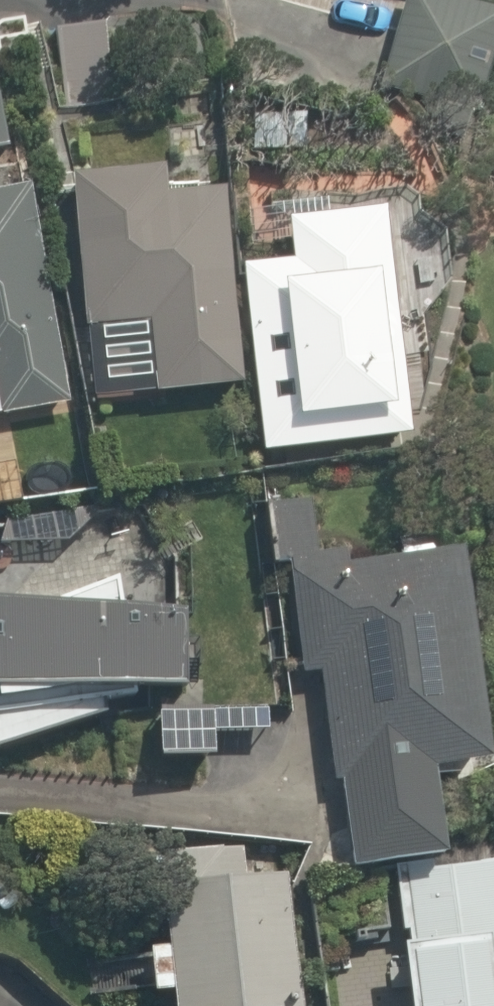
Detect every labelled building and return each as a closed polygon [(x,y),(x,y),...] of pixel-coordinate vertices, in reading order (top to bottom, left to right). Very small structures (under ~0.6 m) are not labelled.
[(424,0),(412,0),(382,92),(479,124),(493,77),(493,23),(424,0)] [(11,149),(0,91),(0,151),(11,149)] [(246,386),(234,181),(78,191),(91,395),(246,386)] [(64,407),(32,188),(0,192),(0,416),(64,407)] [(295,259),(250,262),(260,447),(412,439),(399,211),(292,217),(295,259)] [(317,484),(256,490),(264,567),(287,565),(297,669),(326,666),(345,860),(435,851),(426,761),(478,756),(458,553),(347,564),(344,534),(322,536),(317,484)] [(155,692),(132,539),(0,558),(0,714),(155,692)] [(160,707),(159,760),(216,761),(217,733),(276,734),(277,709),(160,707)] [(289,869),(248,875),(243,842),(160,855),(175,946),(155,949),(163,994),(182,990),(185,1005),(312,1005),(289,869)] [(402,897),(416,1005),(493,1005),(493,885),(402,897)]
